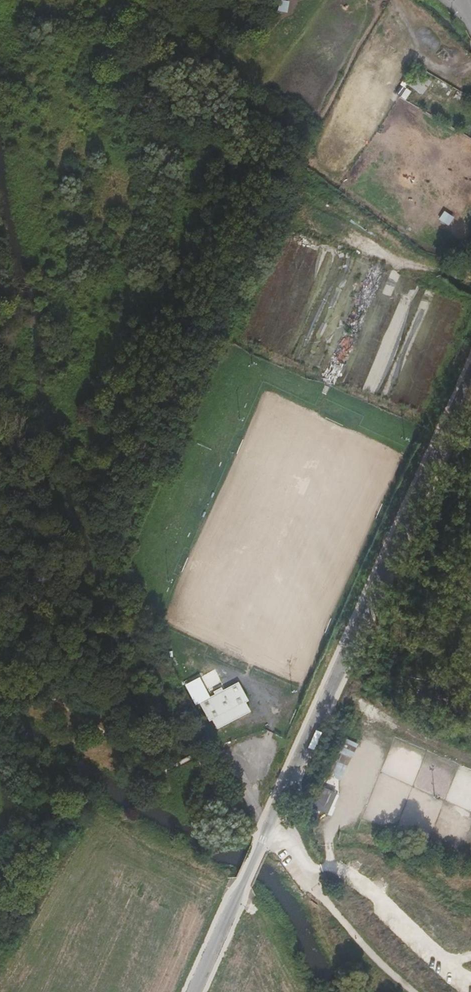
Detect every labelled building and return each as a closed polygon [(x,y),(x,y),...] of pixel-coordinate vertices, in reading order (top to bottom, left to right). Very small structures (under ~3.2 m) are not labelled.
[(186,679),(193,701),(215,695),(212,685),(221,683),(218,670),(186,679)] [(252,702),(243,684),(202,702),(211,722),(215,720),(219,728),(227,724),(229,722),(230,719),(228,716),(236,713),(237,715),(239,716),(242,716),(245,716),(254,712),(250,703),(252,702)] [(351,757),(357,745),(347,740),(341,752),(351,757)] [(346,767),(335,762),(328,775),(339,780),(346,767)] [(335,793),(319,786),(309,807),(325,814),(335,793)] [(319,821),(317,813),(308,816),(310,824),(319,821)]
